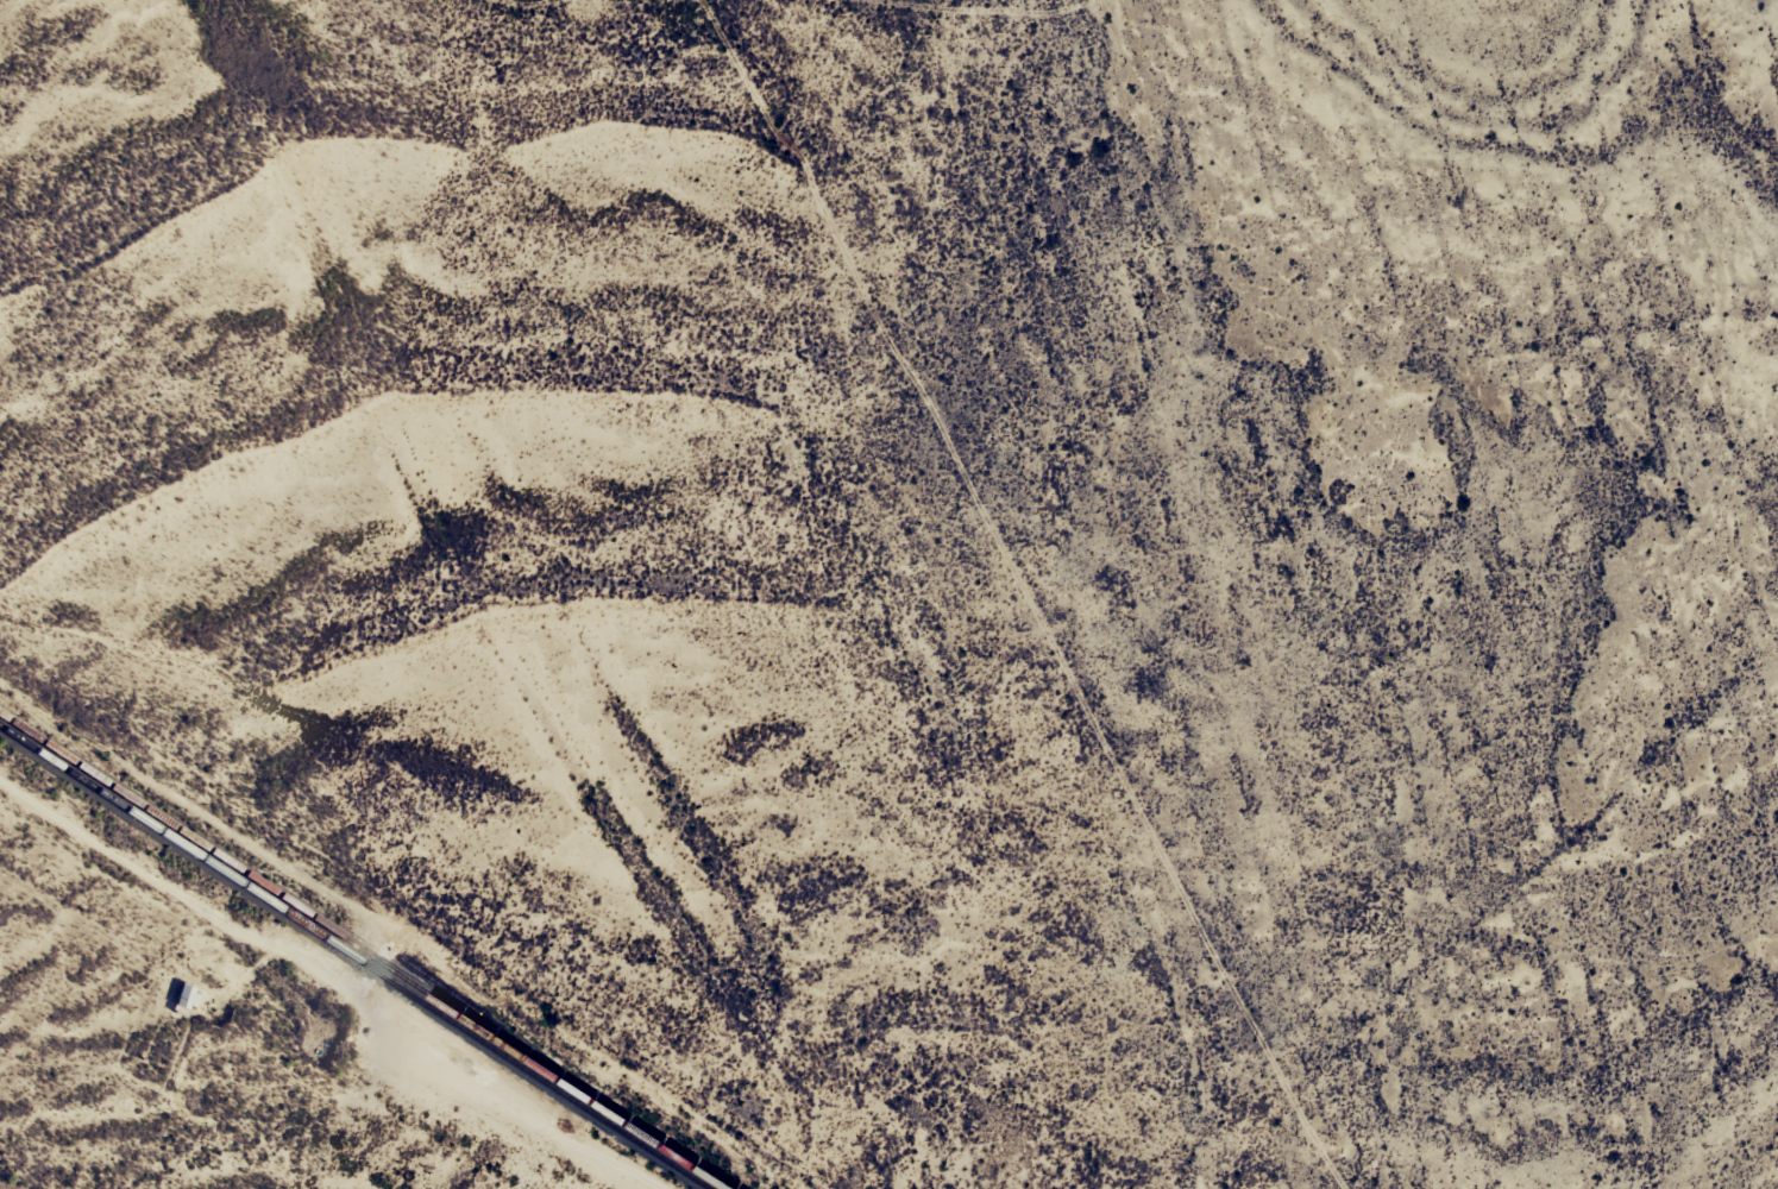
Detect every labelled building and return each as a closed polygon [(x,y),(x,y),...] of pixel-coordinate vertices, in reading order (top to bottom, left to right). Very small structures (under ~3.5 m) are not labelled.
[(193,988),(173,992),(177,1012),(197,1008),(193,988)]
